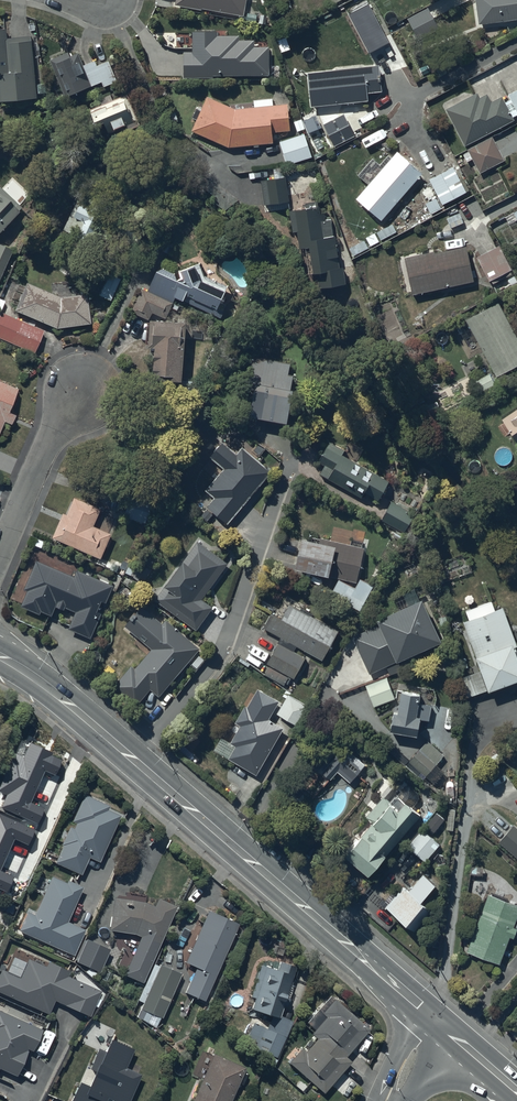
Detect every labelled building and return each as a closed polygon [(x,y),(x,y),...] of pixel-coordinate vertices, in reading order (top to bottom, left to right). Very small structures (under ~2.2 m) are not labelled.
[(173,7),(203,12),(203,10),(243,17),(246,0),(175,0),(173,7)] [(479,25),(516,20),(516,0),(476,0),(479,25)] [(439,28),(428,8),(408,19),(419,39),(439,28)] [(32,36),(8,38),(7,29),(0,30),(0,103),(37,100),(32,36)] [(212,73),(270,73),(270,45),(255,45),(255,38),(239,38),(239,35),(217,35),(217,30),(193,30),(193,50),(184,50),(184,76),(212,76),(212,73)] [(68,52),(50,59),(65,96),(102,81),(104,85),(117,80),(108,59),(97,64),(95,58),(84,63),(79,51),(70,54),(68,52)] [(380,67),(308,74),(311,108),(368,103),(368,95),(383,93),(380,67)] [(478,93),(446,110),(465,147),(515,121),(503,97),(492,103),(488,95),(480,98),(478,93)] [(141,127),(127,94),(114,100),(112,94),(100,99),(102,106),(91,111),(97,128),(105,124),(109,134),(127,127),(129,132),(141,127)] [(290,132),(289,105),(273,106),(273,98),(253,100),(254,108),(235,109),(207,97),(202,108),(197,106),(192,119),(197,121),(192,132),(229,149),(273,144),(273,133),(290,132)] [(356,136),(344,114),(323,125),(334,147),(356,136)] [(386,138),(381,129),(364,138),(369,147),(386,138)] [(312,158),(304,134),(280,143),(288,166),(312,158)] [(505,161),(492,137),(467,150),(469,152),(463,155),(467,163),(473,160),(480,174),(505,161)] [(422,175),(397,153),(356,200),(381,222),(422,175)] [(429,180),(439,198),(425,205),(431,215),(445,207),(444,206),(467,194),(467,193),(470,191),(464,179),(461,181),(453,167),(429,180)] [(286,179),(262,181),(264,205),(288,203),(286,179)] [(0,189),(0,232),(17,214),(16,213),(21,208),(0,189)] [(122,213),(81,194),(64,230),(76,236),(75,237),(96,246),(105,228),(113,232),(122,213)] [(320,209),(291,211),(293,233),(297,232),(299,250),(306,249),(309,276),(319,275),(320,290),(346,288),(345,268),(338,268),(334,220),(325,220),(325,215),(320,215),(320,209)] [(0,246),(0,279),(12,251),(0,246)] [(513,271),(500,246),(477,258),(490,283),(492,282),(494,285),(513,276),(511,272),(513,271)] [(474,283),(466,247),(435,254),(435,253),(405,260),(413,296),(474,283)] [(174,274),(160,267),(148,291),(143,289),(131,313),(149,321),(153,314),(165,319),(175,299),(184,303),(184,302),(220,319),(224,310),(219,308),(226,293),(225,292),(228,287),(205,276),(200,264),(174,274)] [(119,280),(108,275),(98,297),(109,302),(119,280)] [(59,298),(25,284),(13,312),(55,330),(90,326),(86,295),(59,298)] [(498,302),(465,320),(498,379),(516,368),(516,336),(498,302)] [(0,314),(0,339),(33,353),(42,332),(0,314)] [(151,321),(151,323),(147,323),(145,346),(149,346),(149,349),(156,350),(154,381),(182,383),(186,336),(196,337),(197,330),(186,329),(187,324),(151,321)] [(291,365),(253,358),(248,384),(257,386),(250,418),(293,427),(300,392),(287,389),(291,365)] [(497,386),(489,373),(475,381),(483,395),(497,386)] [(0,383),(0,432),(4,423),(11,426),(15,417),(8,414),(18,391),(0,383)] [(502,420),(516,442),(516,409),(502,420)] [(346,451),(330,442),(318,463),(325,466),(321,475),(376,506),(390,482),(343,455),(346,451)] [(237,455),(223,443),(210,458),(224,470),(206,492),(215,499),(207,509),(228,526),(272,474),(242,448),(237,455)] [(103,508),(75,496),(67,515),(64,513),(53,538),(101,559),(112,535),(95,527),(103,508)] [(153,503),(133,496),(124,517),(144,524),(153,503)] [(392,503),(382,521),(407,535),(417,516),(392,503)] [(356,583),(365,548),(363,548),(364,544),(333,536),(332,541),(319,538),(317,544),(303,541),(296,571),(330,578),(330,577),(356,583)] [(228,565),(199,543),(156,600),(196,630),(213,608),(202,600),(228,565)] [(75,577),(37,561),(24,591),(27,592),(21,607),(41,616),(42,613),(53,617),(57,608),(63,610),(58,621),(70,626),(68,630),(91,640),(102,615),(98,613),(102,602),(106,604),(114,587),(78,572),(75,577)] [(442,643),(422,601),(377,623),(379,626),(352,639),(370,675),(398,662),(398,664),(442,643)] [(322,661),(339,630),(290,604),(282,620),(271,614),(263,628),(281,638),(266,665),(295,680),(307,658),(294,652),(296,648),(322,661)] [(200,650),(166,620),(162,625),(143,607),(125,627),(151,651),(136,669),(133,666),(114,688),(135,707),(150,690),(158,697),(200,650)] [(504,608),(486,615),(484,610),(476,612),(478,618),(464,623),(477,659),(476,659),(480,669),(459,677),(467,699),(488,691),(488,693),(516,683),(516,652),(516,649),(516,645),(504,608)] [(387,677),(366,686),(374,707),(396,699),(387,677)] [(421,694),(402,691),(399,714),(394,713),(391,734),(418,738),(421,721),(430,722),(432,706),(420,704),(421,694)] [(307,707),(288,695),(277,714),(296,726),(307,707)] [(286,726),(245,702),(243,707),(244,708),(235,724),(241,727),(230,746),(235,748),(229,760),(257,776),(286,726)] [(444,756),(427,742),(409,763),(428,779),(433,773),(431,771),(444,756)] [(351,784),(366,766),(345,747),(317,779),(322,784),(327,778),(331,781),(338,773),(351,784)] [(66,780),(48,772),(46,777),(23,767),(17,782),(11,779),(3,797),(49,817),(66,780)] [(110,807),(85,796),(55,864),(81,876),(89,859),(99,863),(120,817),(108,811),(110,807)] [(371,878),(421,815),(397,796),(391,803),(383,798),(367,818),(374,824),(346,858),(371,878)] [(441,845),(423,829),(407,847),(425,863),(441,845)] [(437,887),(425,876),(423,876),(410,891),(404,886),(397,894),(393,891),(381,905),(414,933),(433,911),(423,903),(437,887)] [(81,889),(52,879),(34,916),(27,913),(19,933),(74,956),(85,931),(66,923),(81,889)] [(489,895),(468,953),(500,965),(511,938),(514,940),(516,931),(516,929),(515,929),(516,923),(516,905),(489,895)] [(144,904),(114,899),(109,930),(136,934),(140,938),(124,976),(144,984),(177,907),(158,898),(154,908),(144,904)] [(240,925),(208,912),(185,964),(196,968),(184,994),(205,1003),(240,925)] [(110,951),(86,941),(76,964),(100,974),(105,963),(110,951)] [(1,971),(0,973),(0,993),(50,1014),(55,1002),(90,1018),(101,993),(68,978),(70,973),(50,964),(48,968),(28,960),(20,979),(1,971)] [(295,972),(264,961),(249,998),(255,1000),(250,1011),(271,1018),(256,1050),(278,1061),(293,1023),(282,1016),(295,972)] [(181,974),(160,965),(141,1009),(163,1018),(181,974)] [(370,1031),(335,1001),(323,1015),(327,1019),(312,1035),(317,1040),(306,1053),(300,1049),(288,1063),(324,1095),(352,1063),(346,1058),(370,1031)] [(0,1013),(0,1071),(17,1078),(28,1051),(34,1053),(43,1030),(0,1013)] [(109,1041),(104,1052),(98,1050),(89,1071),(94,1073),(87,1088),(79,1084),(71,1100),(129,1100),(141,1075),(126,1068),(133,1051),(109,1041)] [(214,1055),(192,1100),(235,1100),(239,1092),(236,1091),(246,1070),(214,1055)]
